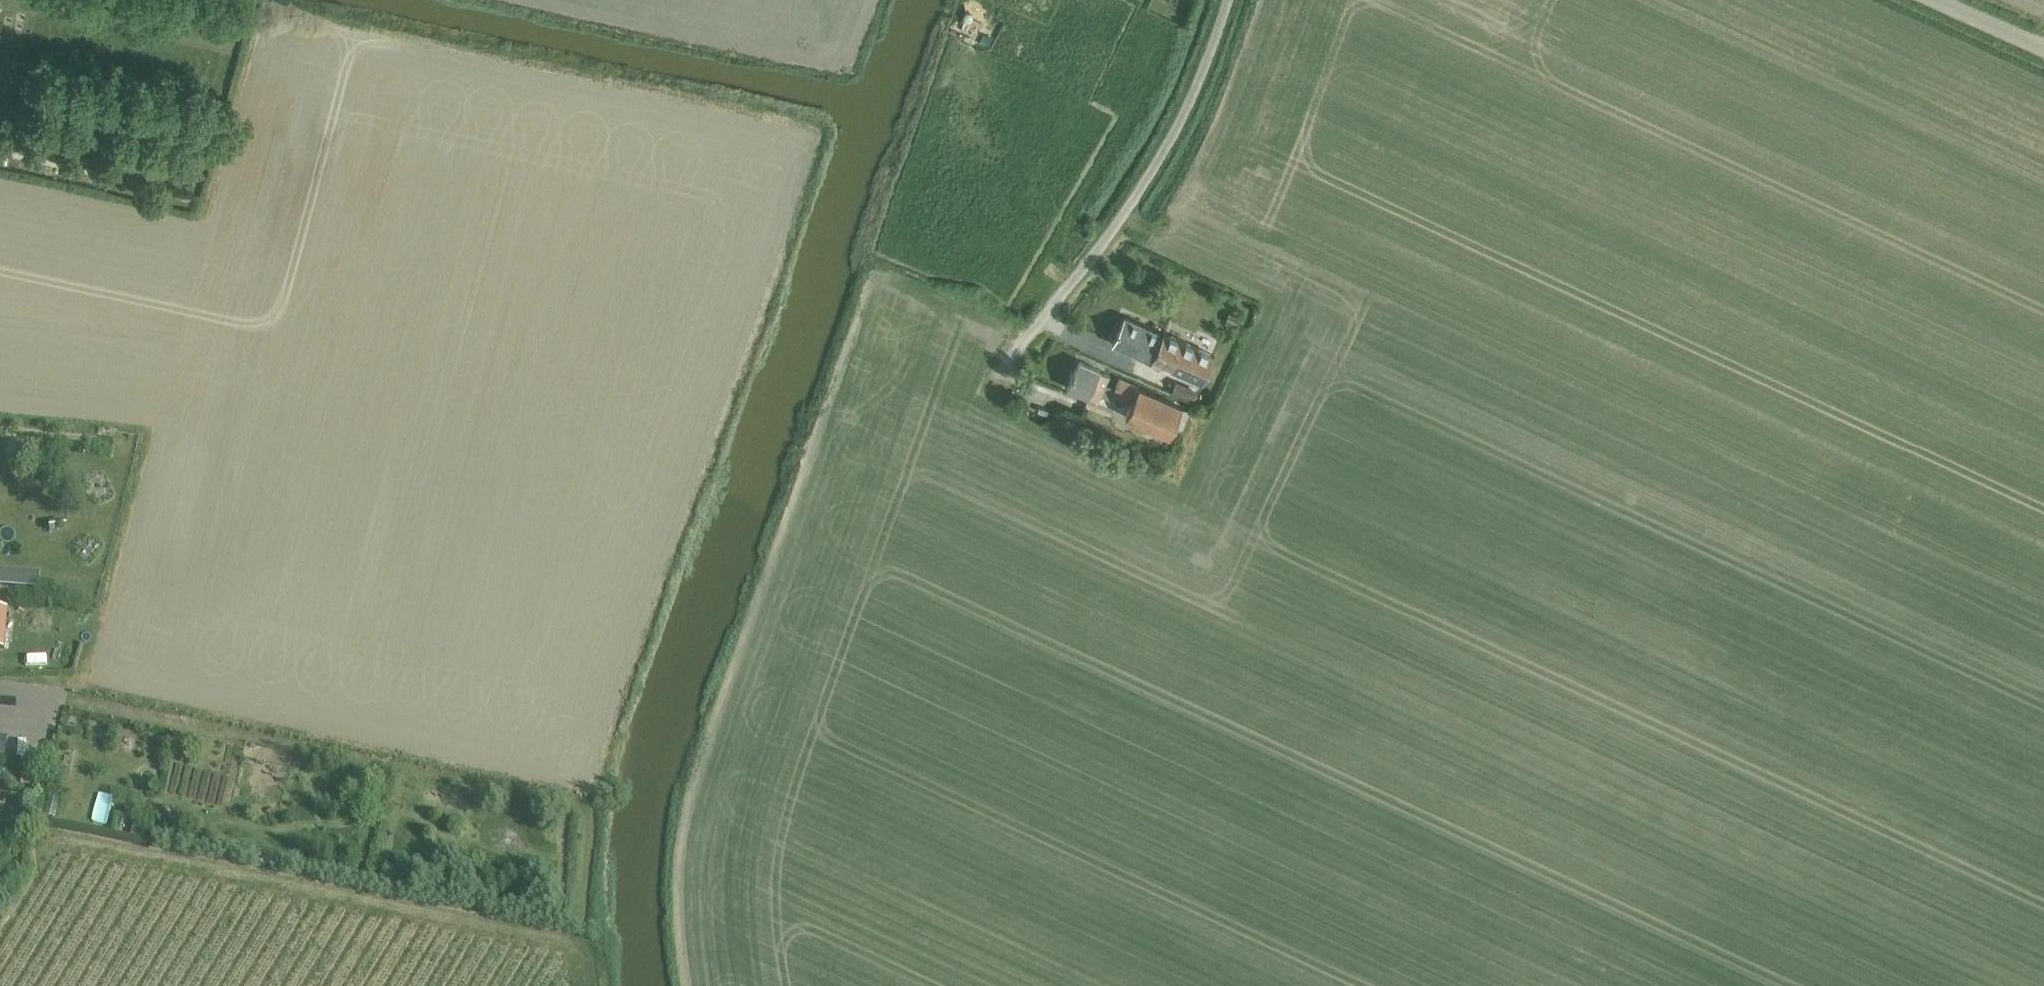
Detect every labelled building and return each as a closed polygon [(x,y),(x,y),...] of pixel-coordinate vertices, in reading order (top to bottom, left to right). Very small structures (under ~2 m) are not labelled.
[(1160,331),(1159,334),(1122,318),(1112,341),(1144,355),(1150,342),(1158,346),(1152,360),(1201,382),(1213,354),(1160,331)] [(1118,378),(1115,385),(1102,382),(1106,373),(1077,361),(1067,386),(1095,398),(1098,392),(1110,397),(1113,391),(1128,397),(1133,399),(1126,416),(1170,434),(1181,405),(1138,387),(1133,385),(1118,378)] [(40,680),(40,689),(60,691),(60,681),(40,680)] [(8,758),(42,762),(45,741),(10,738),(8,758)] [(100,806),(116,810),(121,784),(106,780),(100,806)]
